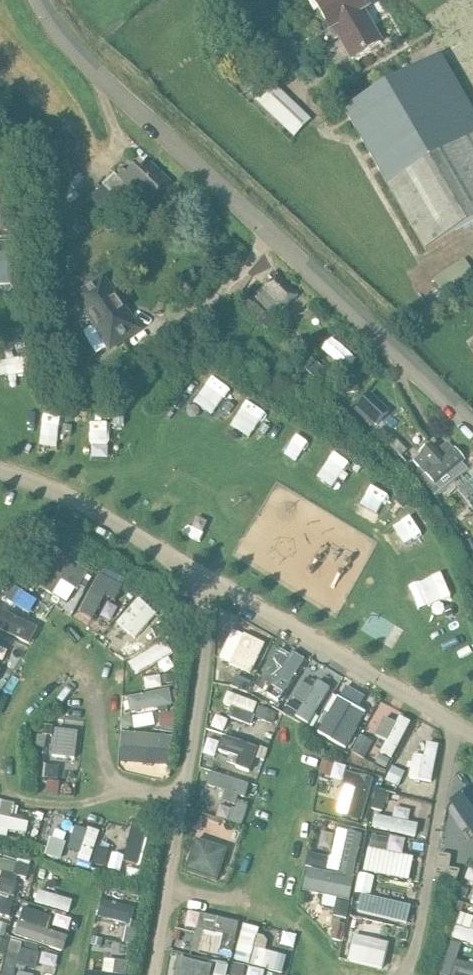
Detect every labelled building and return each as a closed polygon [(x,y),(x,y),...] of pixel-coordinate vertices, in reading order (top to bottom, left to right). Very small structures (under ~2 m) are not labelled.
[(352,59),(382,42),(364,11),(371,7),(367,0),(323,0),(317,4),(336,38),(339,36),(352,59)] [(426,253),(472,226),(472,120),(438,59),(345,112),(426,253)] [(312,120),(264,74),(247,92),(295,138),(312,120)] [(104,185),(126,206),(138,194),(150,205),(171,183),(152,164),(144,173),(134,163),(119,178),(115,174),(104,185)] [(10,230),(9,192),(0,192),(0,230),(10,230)] [(76,240),(84,231),(78,224),(69,233),(76,240)] [(16,284),(17,241),(0,240),(0,284),(16,284)] [(434,278),(449,300),(472,284),(472,272),(464,258),(434,278)] [(256,298),(269,312),(279,303),(284,309),(298,295),(274,271),(269,276),(274,281),(256,298)] [(105,282),(79,300),(113,348),(139,330),(105,282)] [(241,306),(269,331),(276,323),(248,298),(241,306)] [(213,375),(193,406),(215,420),(235,389),(213,375)] [(378,425),(390,412),(371,394),(359,408),(378,425)] [(233,424),(249,435),(261,418),(245,407),(233,424)] [(292,433),(286,449),(305,457),(311,441),(292,433)] [(421,469),(416,474),(436,496),(469,470),(461,461),(464,458),(457,450),(456,451),(448,442),(434,454),(429,448),(414,462),(421,469)] [(329,479),(345,491),(356,476),(340,465),(329,479)] [(408,499),(401,493),(395,500),(402,506),(408,499)] [(192,524),(206,534),(217,518),(203,508),(192,524)] [(388,526),(404,549),(426,535),(411,511),(388,526)] [(105,573),(73,612),(98,632),(130,592),(105,573)] [(14,597),(6,622),(29,630),(37,605),(14,597)] [(118,623),(136,639),(159,613),(141,597),(118,623)] [(244,632),(230,663),(253,673),(267,641),(244,632)] [(145,679),(179,660),(168,640),(134,659),(145,679)] [(285,699),(304,657),(278,646),(259,688),(285,699)] [(311,660),(288,713),(313,723),(336,670),(311,660)] [(172,687),(129,697),(133,714),(176,704),(172,687)] [(359,702),(346,694),(324,736),(349,749),(377,698),(364,691),(359,702)] [(227,694),(226,705),(236,707),(235,718),(255,721),(258,698),(227,694)] [(259,722),(276,719),(274,706),(257,709),(259,722)] [(371,748),(393,759),(413,721),(401,715),(398,722),(387,717),(371,748)] [(78,757),(81,730),(57,727),(54,754),(78,757)] [(145,730),(143,776),(168,777),(168,765),(159,764),(160,731),(145,730)] [(352,751),(365,757),(374,741),(361,734),(352,751)] [(253,772),(262,748),(225,735),(216,758),(253,772)] [(411,780),(436,781),(438,742),(413,741),(411,780)] [(331,775),(335,765),(323,761),(320,772),(331,775)] [(345,773),(341,816),(368,819),(373,775),(345,773)] [(225,775),(212,815),(243,825),(250,801),(246,800),(251,783),(225,775)] [(472,830),(472,784),(451,802),(472,830)] [(395,796),(394,804),(419,807),(420,799),(395,796)] [(31,822),(17,817),(20,805),(0,799),(0,834),(7,836),(9,829),(28,834),(31,822)] [(418,836),(421,824),(376,813),(373,826),(418,836)] [(126,861),(141,864),(150,823),(135,819),(126,861)] [(89,826),(78,858),(91,862),(102,830),(89,826)] [(309,867),(304,891),(352,900),(365,833),(338,828),(330,871),(309,867)] [(411,881),(416,857),(389,851),(391,838),(373,834),(365,871),(411,881)] [(46,854),(63,858),(68,840),(50,836),(46,854)] [(196,839),(186,871),(218,880),(228,849),(196,839)] [(438,853),(437,860),(435,877),(454,884),(460,870),(449,868),(451,855),(438,853)] [(1,912),(0,915),(0,921),(11,924),(26,863),(0,857),(0,911),(1,912)] [(358,875),(357,890),(374,891),(375,875),(358,875)] [(468,889),(461,887),(458,895),(465,897),(468,889)] [(77,913),(80,900),(39,889),(36,902),(77,913)] [(132,924),(137,905),(104,896),(99,916),(132,924)] [(362,896),(360,913),(411,920),(414,903),(362,896)] [(338,914),(350,916),(352,902),(339,901),(338,914)] [(25,906),(15,934),(37,941),(46,913),(25,906)] [(472,928),(472,915),(461,910),(452,936),(472,944),(472,929),(472,928)] [(289,955),(268,950),(272,932),(245,925),(236,960),(285,972),(289,955)] [(175,930),(173,938),(179,940),(181,931),(175,930)] [(385,969),(393,943),(357,933),(350,959),(385,969)] [(102,946),(103,939),(93,937),(92,945),(102,946)] [(462,943),(449,941),(443,974),(472,974),(472,963),(459,961),(462,943)] [(23,946),(11,943),(3,974),(16,974),(23,946)] [(230,967),(179,956),(175,974),(228,974),(230,967)] [(104,971),(89,970),(88,974),(130,974),(130,960),(105,959),(104,971)]
